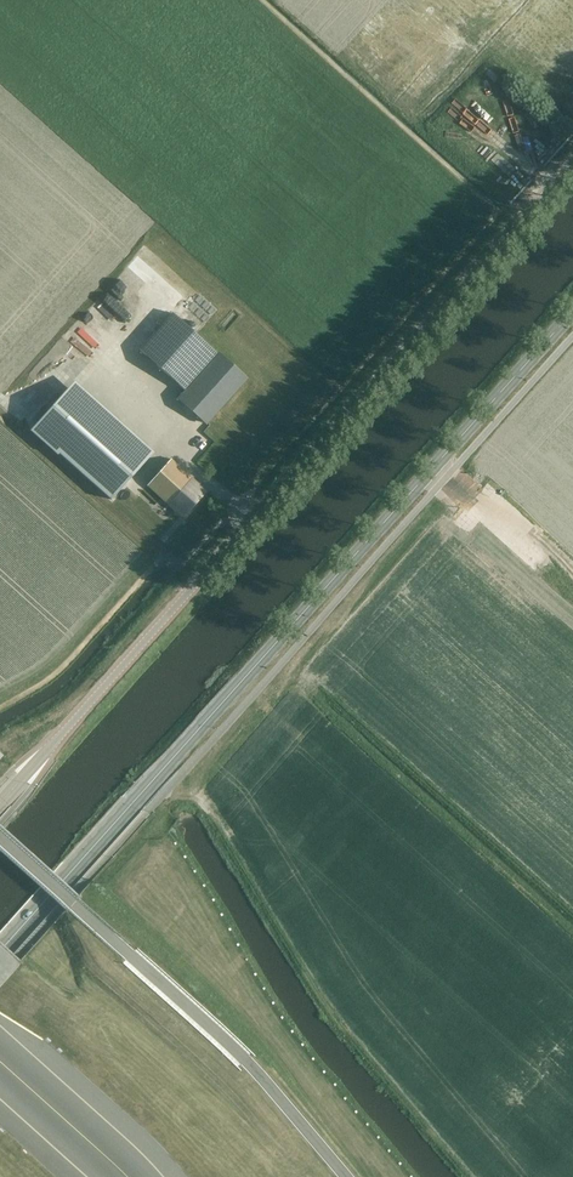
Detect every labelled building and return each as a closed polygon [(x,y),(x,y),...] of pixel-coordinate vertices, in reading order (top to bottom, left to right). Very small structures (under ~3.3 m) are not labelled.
[(478,114),(505,106),(499,87),(484,91),(486,96),(474,100),(478,114)] [(109,305),(98,317),(116,334),(128,322),(109,305)] [(198,335),(173,312),(138,352),(183,392),(177,399),(206,426),(247,380),(198,335)] [(65,392),(32,428),(111,500),(144,463),(143,462),(65,392)] [(181,517),(205,491),(171,460),(147,486),(181,517)]
